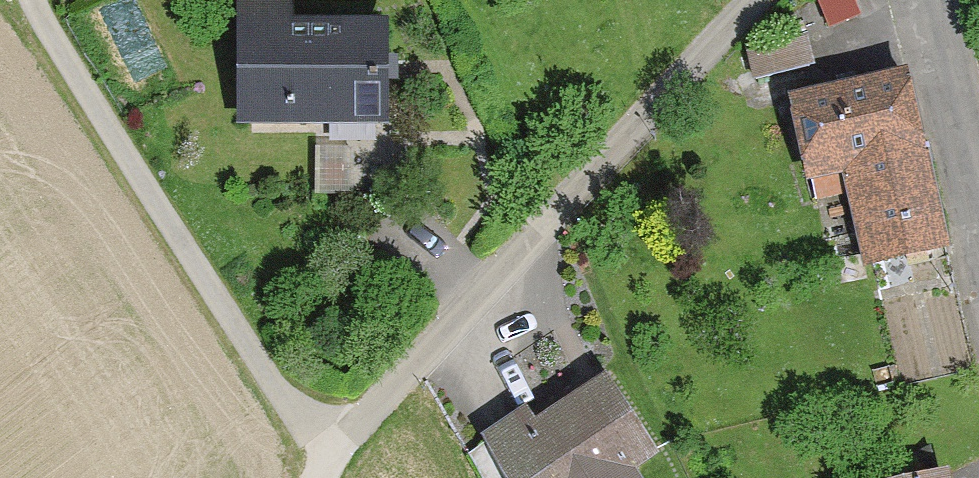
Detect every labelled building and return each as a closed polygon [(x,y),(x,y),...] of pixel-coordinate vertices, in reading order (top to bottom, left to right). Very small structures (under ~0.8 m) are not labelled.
[(380,18),(285,19),(284,0),(238,0),(240,130),(381,128),(380,18)] [(912,73),(785,101),(803,185),(840,177),(861,270),(951,251),(912,73)] [(605,372),(539,422),(527,406),(476,443),(503,477),(624,477),(663,449),(605,372)]
